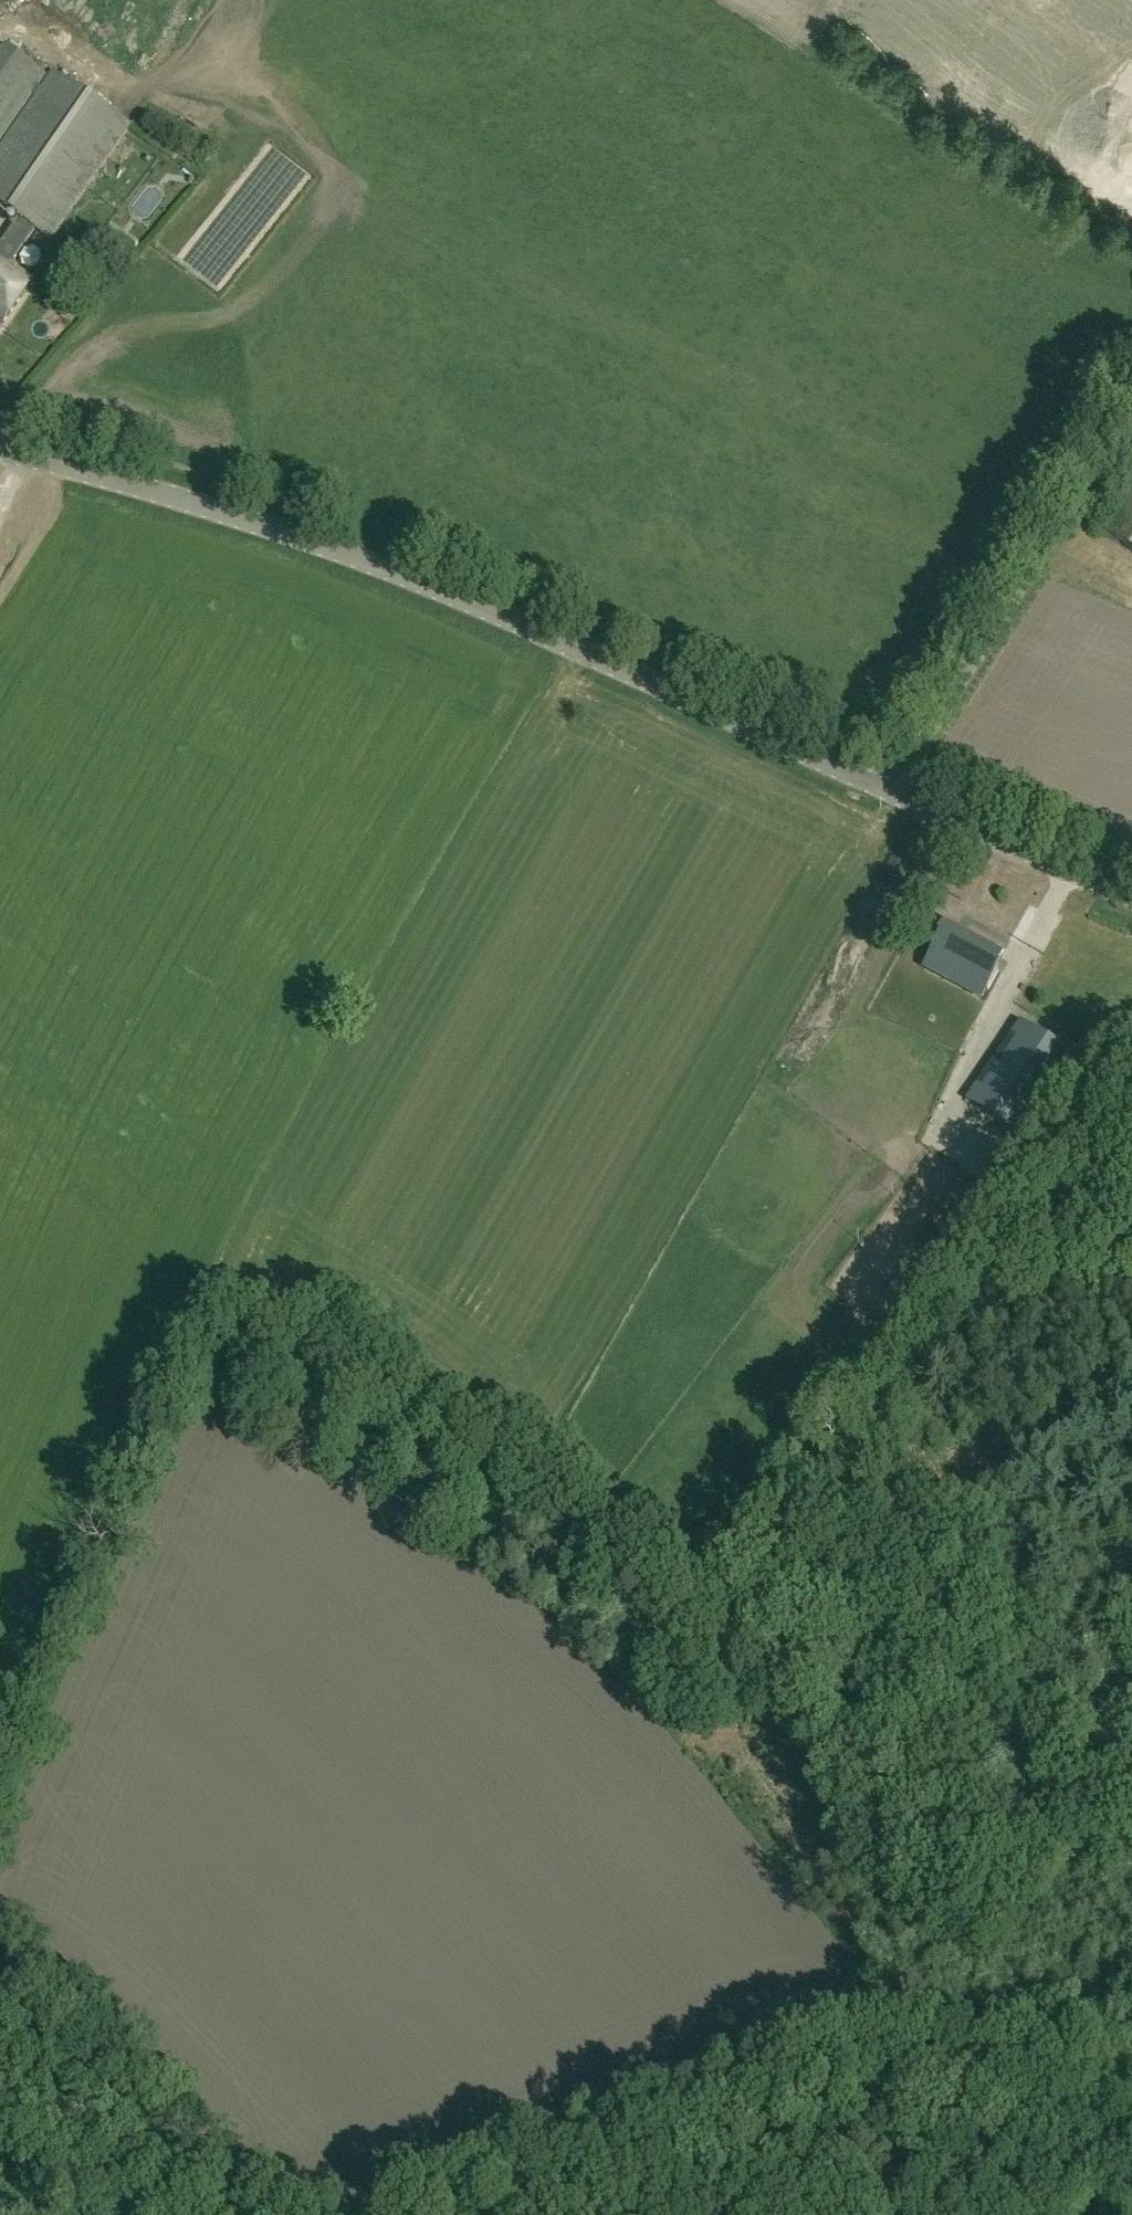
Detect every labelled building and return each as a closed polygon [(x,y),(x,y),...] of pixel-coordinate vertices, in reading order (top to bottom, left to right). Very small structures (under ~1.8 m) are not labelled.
[(1095,11),(1101,0),(1074,0),(1095,11)] [(49,78),(7,49),(0,60),(0,148),(49,78)] [(0,148),(0,204),(22,219),(0,251),(0,329),(2,330),(34,283),(11,267),(36,231),(53,242),(131,128),(53,74),(49,78),(0,148)] [(994,968),(1001,956),(943,925),(936,937),(940,939),(930,958),(987,990),(998,971),(994,968)] [(1041,1040),(1023,1028),(972,1101),(989,1112),(989,1113),(1004,1123),(1021,1134),(1071,1061),(1053,1048),(1042,1040),(1041,1040)]
